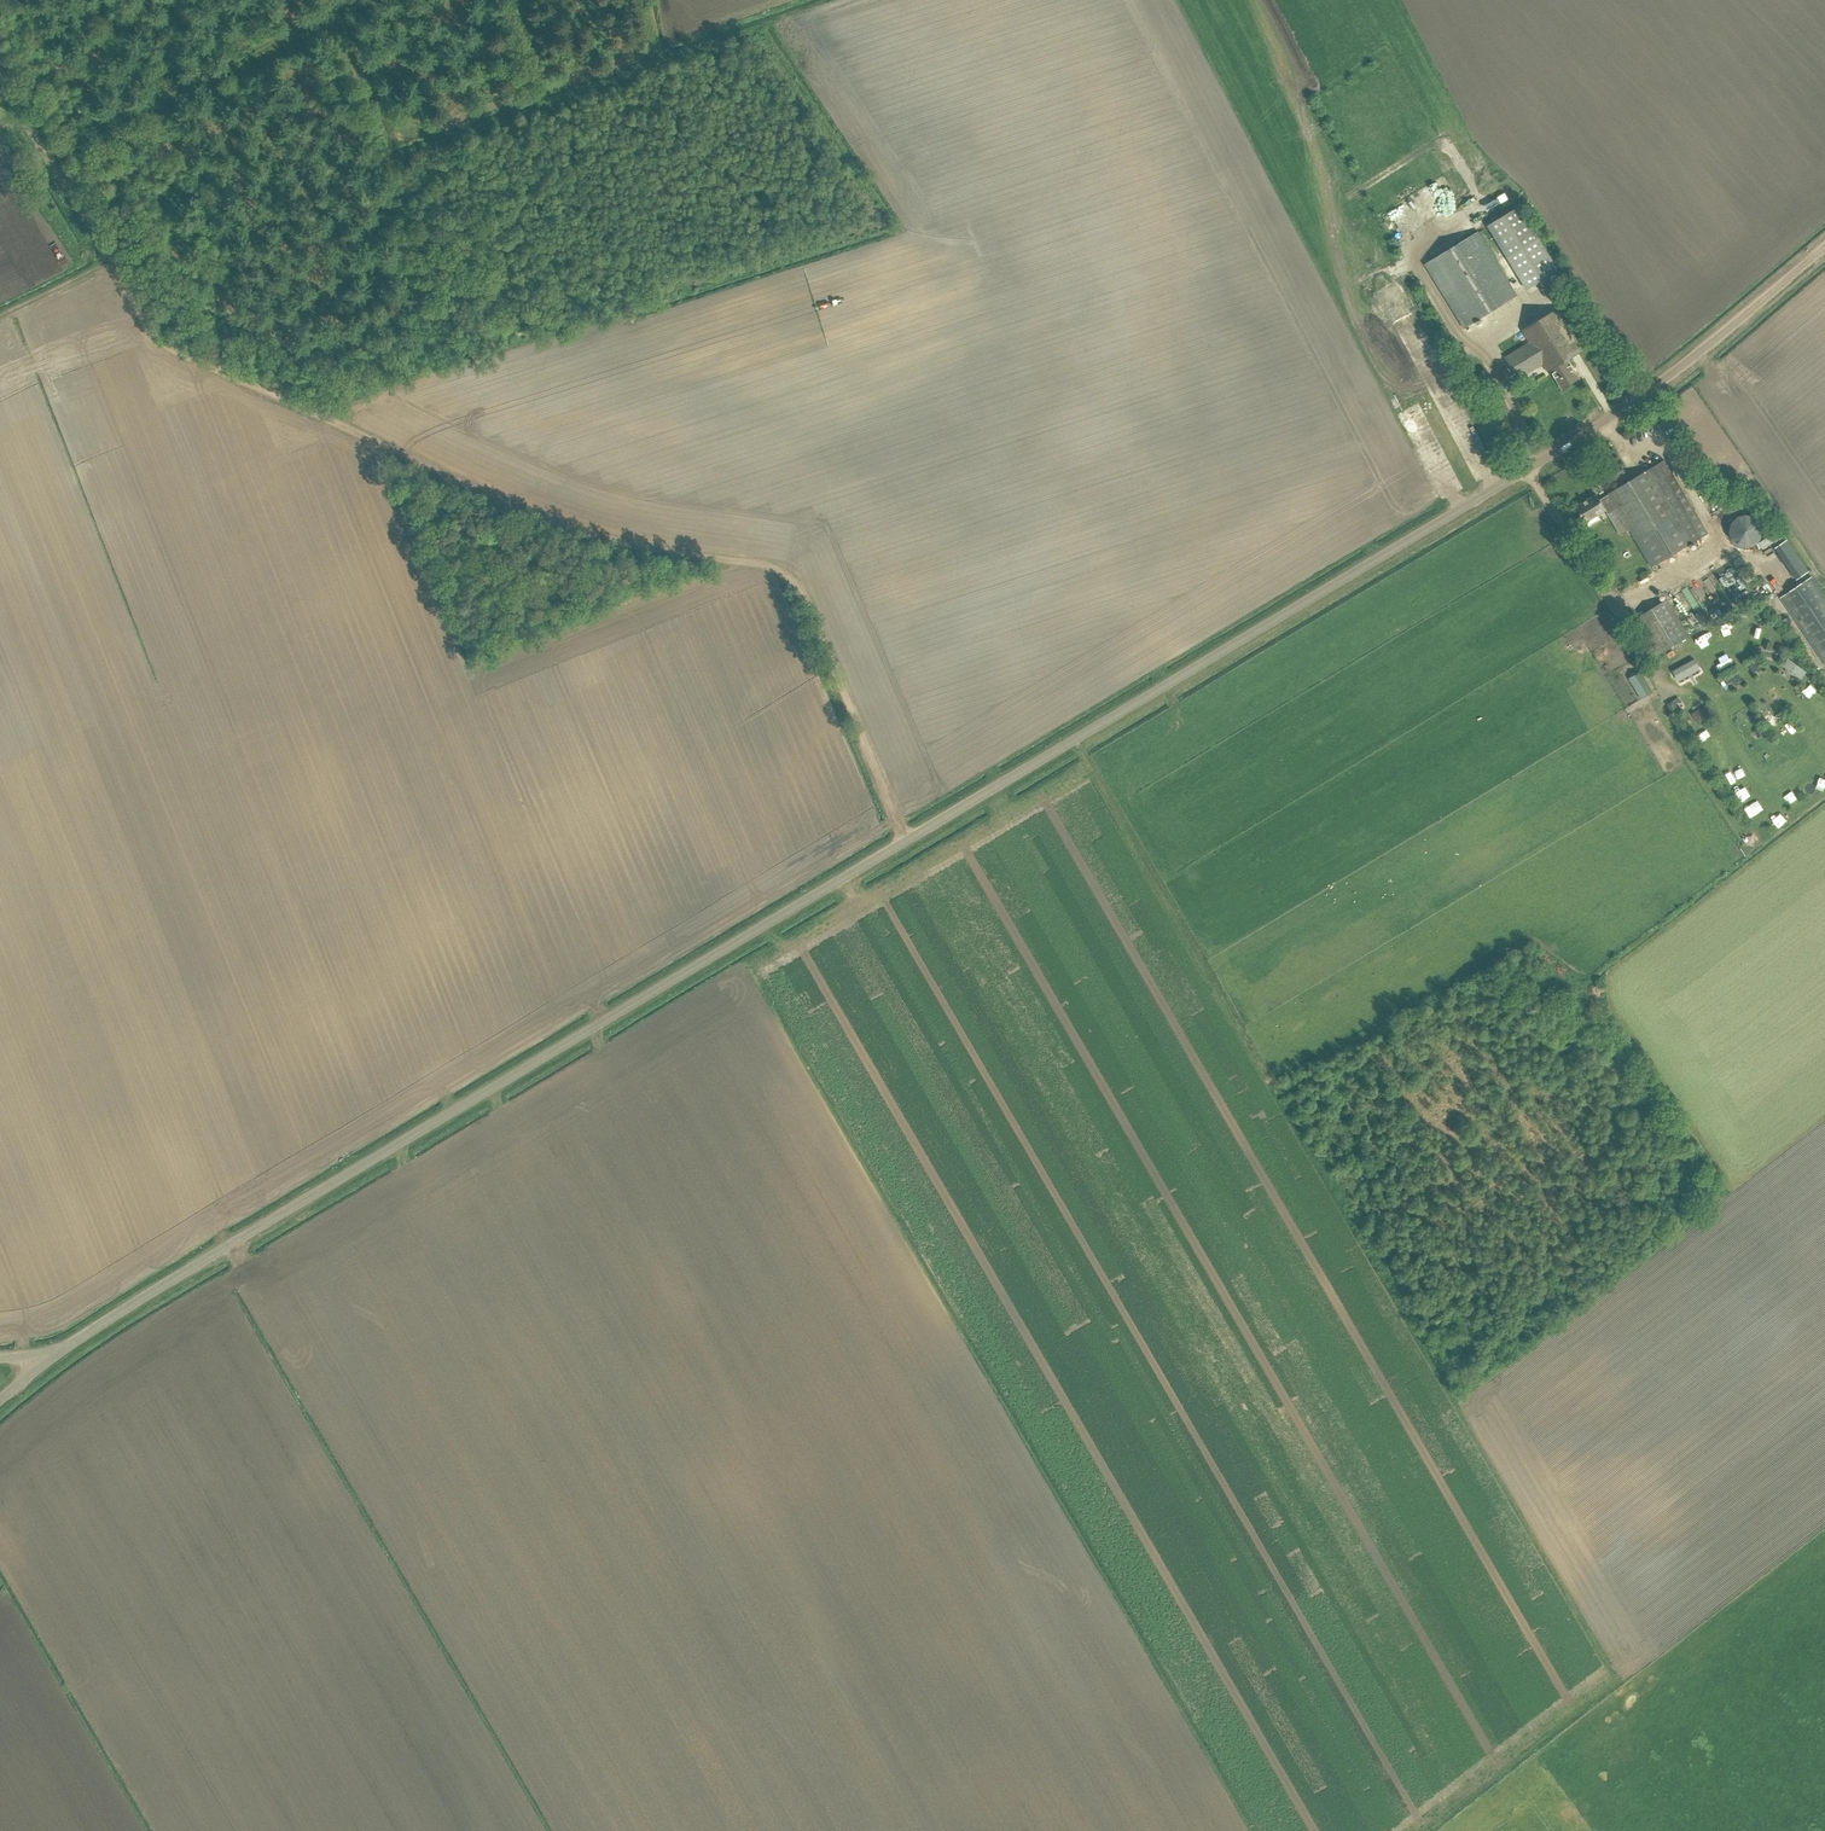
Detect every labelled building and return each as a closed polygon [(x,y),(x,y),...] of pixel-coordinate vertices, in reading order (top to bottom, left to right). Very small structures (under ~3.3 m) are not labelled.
[(1430,242),(1457,220),(1452,214),(1461,207),(1441,182),(1418,200),(1425,209),(1412,219),(1430,242)] [(1520,206),(1487,226),(1527,291),(1559,271),(1520,206)] [(1479,231),(1424,265),(1464,329),(1518,296),(1479,231)] [(1581,378),(1569,359),(1584,351),(1558,308),(1523,330),(1530,341),(1505,356),(1519,378),(1542,363),(1548,372),(1551,370),(1563,389),(1581,378)] [(1433,345),(1411,355),(1440,420),(1456,413),(1433,363),(1439,360),(1433,345)] [(1709,532),(1665,459),(1599,499),(1597,494),(1576,507),(1585,521),(1586,520),(1589,524),(1599,518),(1596,514),(1605,509),(1608,513),(1617,508),(1652,566),(1709,532)] [(1737,518),(1731,525),(1729,534),(1732,543),(1740,548),(1749,548),(1758,544),(1762,535),(1761,526),(1755,519),(1746,516),(1737,518)] [(1824,663),(1824,596),(1812,576),(1781,597),(1824,663)] [(1674,598),(1689,592),(1687,587),(1672,593),(1674,598)] [(1668,599),(1636,619),(1659,659),(1692,640),(1668,599)] [(1605,628),(1599,632),(1606,641),(1611,637),(1605,628)] [(1771,643),(1765,641),(1763,648),(1769,650),(1771,643)] [(1784,646),(1778,644),(1775,652),(1781,654),(1784,646)] [(1700,669),(1694,659),(1673,671),(1678,681),(1700,669)] [(1748,665),(1752,671),(1760,665),(1756,659),(1748,665)] [(1787,668),(1782,678),(1802,689),(1807,679),(1787,668)] [(1641,699),(1653,692),(1641,671),(1629,678),(1641,699)] [(1742,679),(1738,672),(1729,677),(1733,683),(1742,679)] [(1739,681),(1730,685),(1735,695),(1744,691),(1739,681)] [(1678,697),(1667,704),(1673,713),(1679,709),(1676,704),(1681,701),(1678,697)] [(1699,724),(1716,713),(1709,703),(1692,714),(1699,724)] [(1644,724),(1666,769),(1678,763),(1657,718),(1644,724)]
